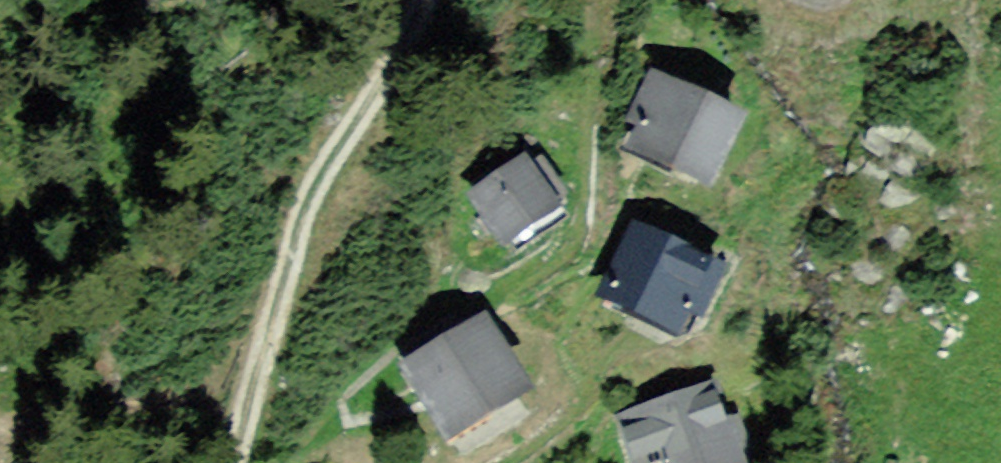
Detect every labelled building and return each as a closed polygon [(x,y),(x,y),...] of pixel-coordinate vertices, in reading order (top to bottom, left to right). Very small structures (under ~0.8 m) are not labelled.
[(735,120),(652,78),(632,119),(646,126),(638,143),(707,177),(735,120)] [(551,212),(519,165),(475,195),(507,242),(551,212)] [(720,274),(637,233),(609,290),(677,324),(686,307),(700,313),(720,274)] [(479,334),(418,370),(451,427),(513,389),(479,334)] [(623,429),(634,462),(730,462),(733,462),(732,458),(748,452),(737,419),(720,424),(712,399),(623,429)]
